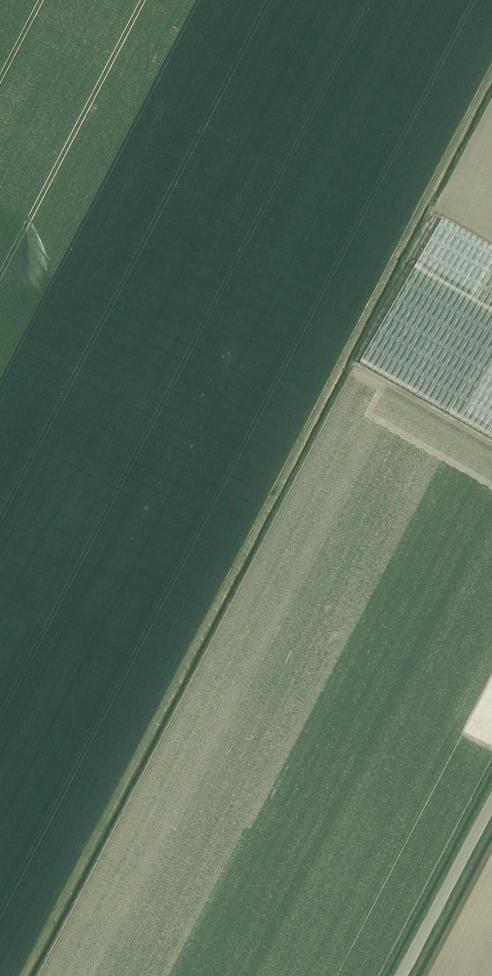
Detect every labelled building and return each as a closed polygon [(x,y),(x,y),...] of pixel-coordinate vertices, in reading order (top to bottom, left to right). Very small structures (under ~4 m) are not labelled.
[(360,363),(491,439),(491,244),(444,216),(402,289),(360,363)]
